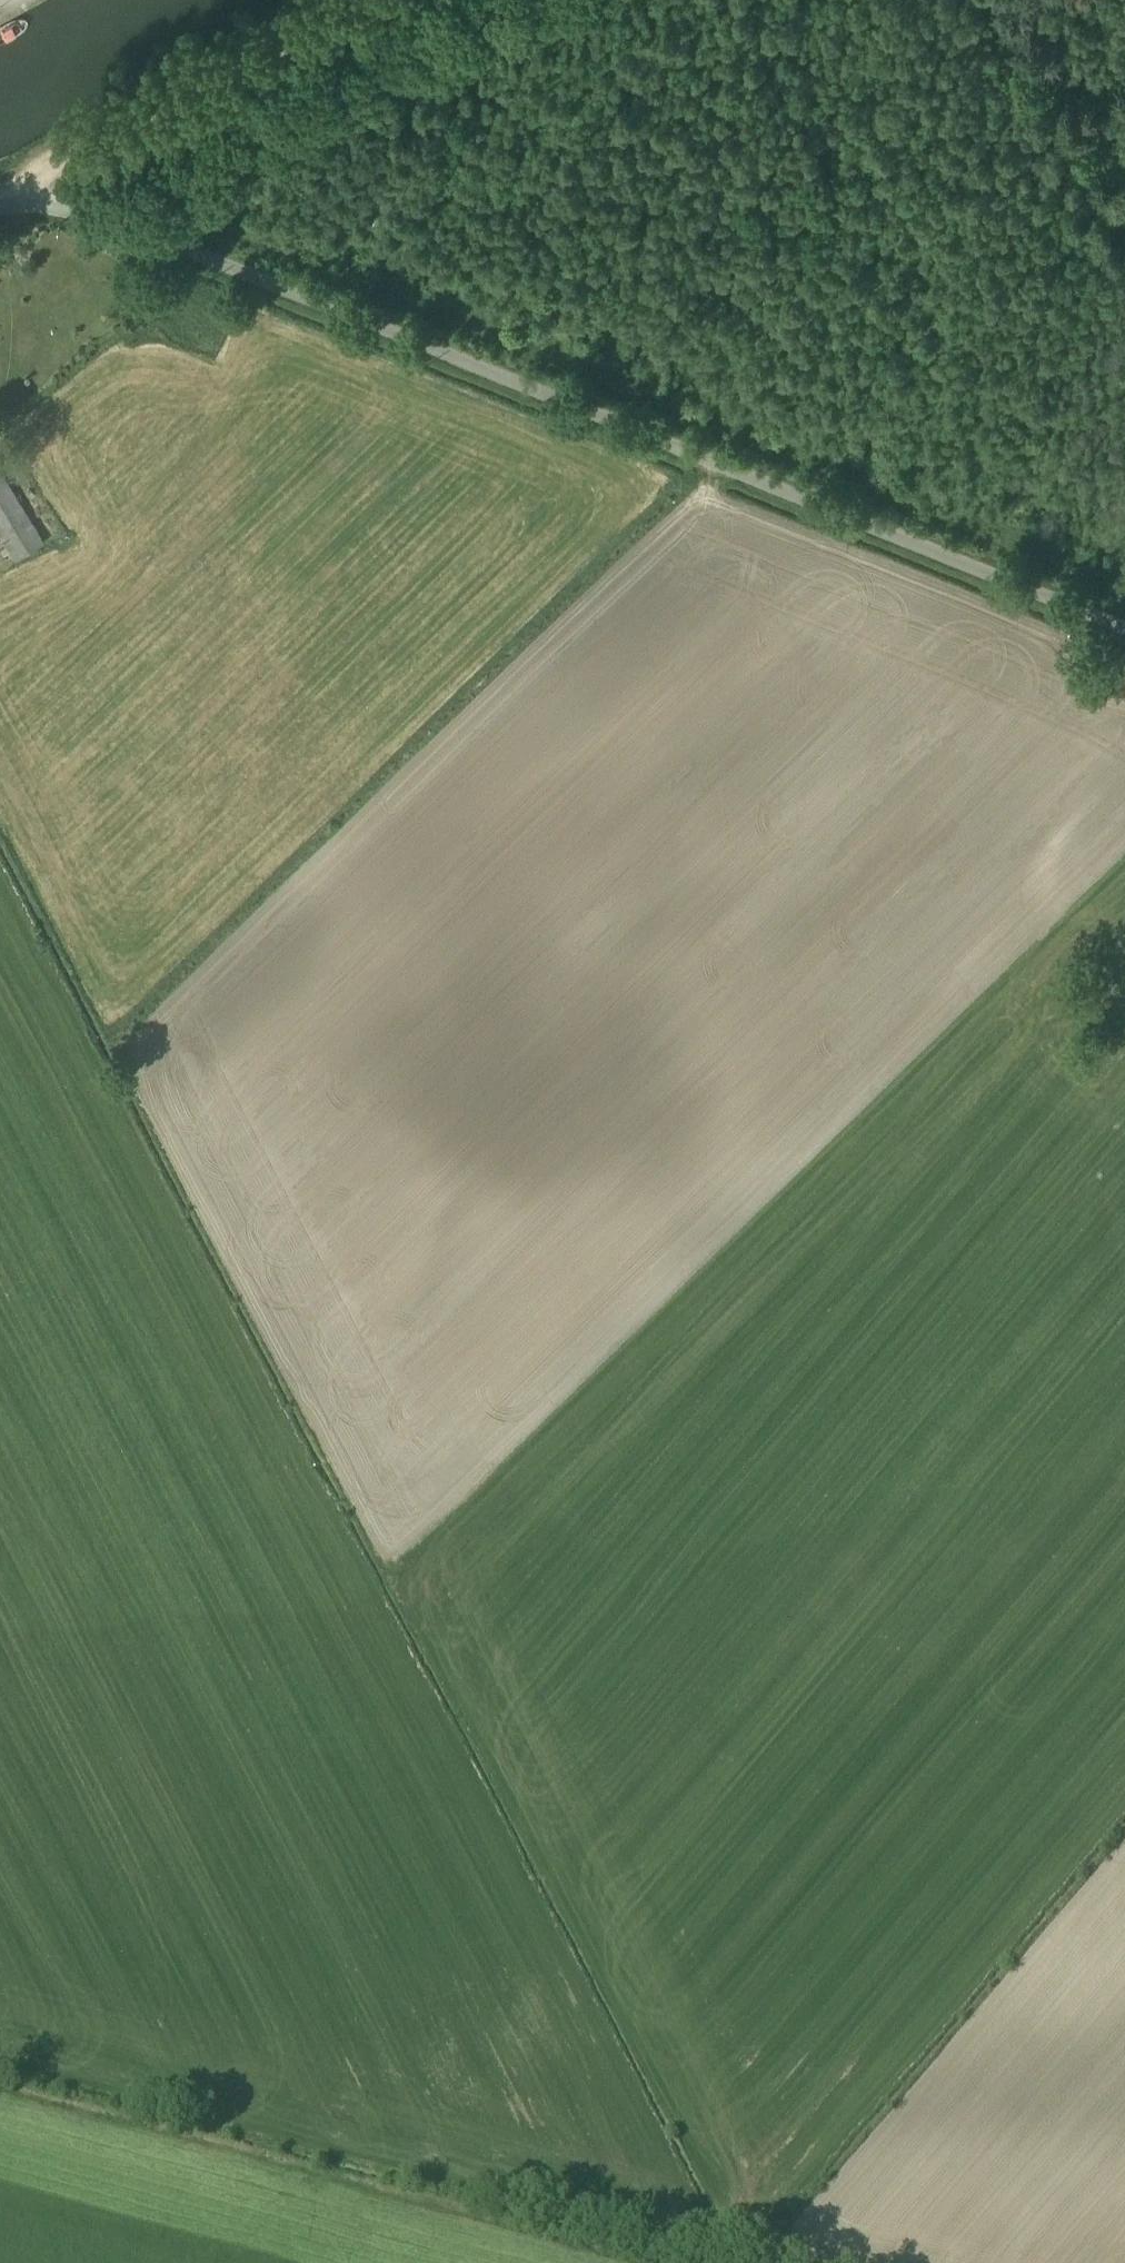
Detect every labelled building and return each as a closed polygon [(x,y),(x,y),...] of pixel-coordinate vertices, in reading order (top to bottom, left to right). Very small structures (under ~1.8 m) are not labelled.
[(13,561),(44,542),(0,470),(0,539),(13,561)]
